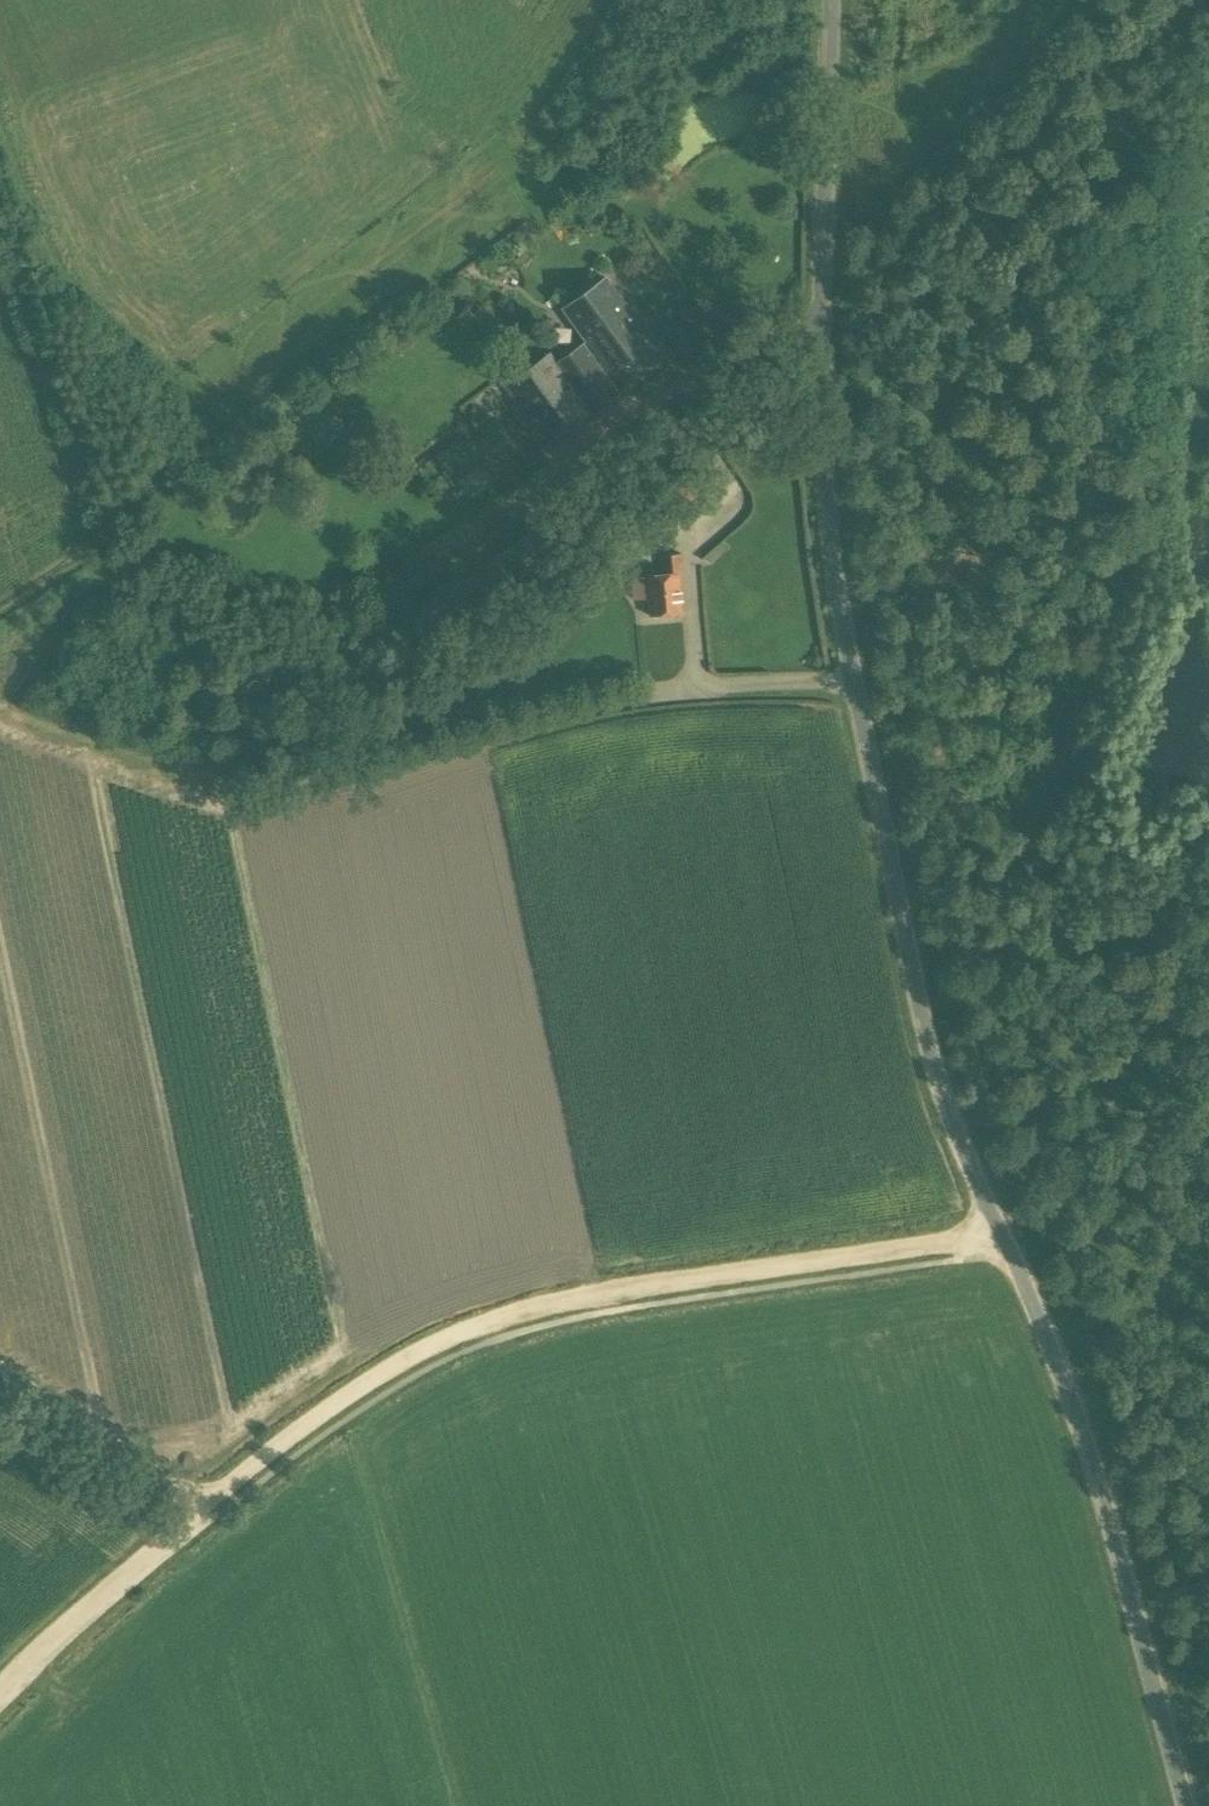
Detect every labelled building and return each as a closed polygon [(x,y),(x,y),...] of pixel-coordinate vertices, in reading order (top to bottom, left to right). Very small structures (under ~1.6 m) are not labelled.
[(630,310),(607,277),(564,307),(588,341),(557,362),(551,353),(509,383),(550,442),(669,358),(633,308),(630,310)] [(664,574),(650,575),(631,577),(633,600),(652,599),(653,613),(683,611),(680,573),(683,573),(681,554),(663,556),(664,574)]
